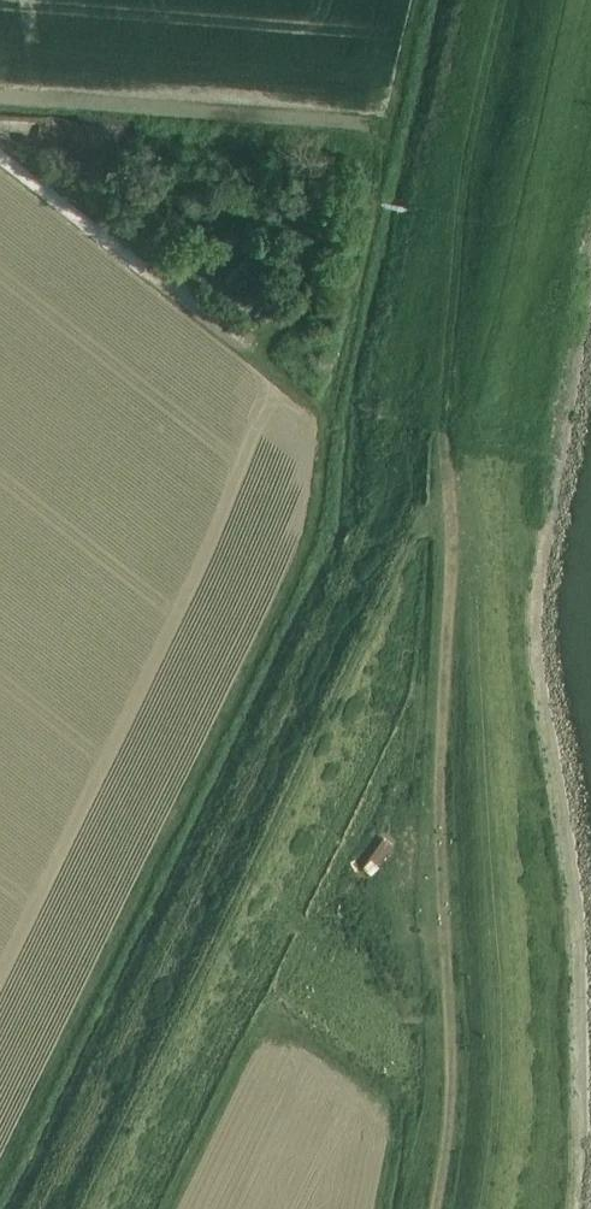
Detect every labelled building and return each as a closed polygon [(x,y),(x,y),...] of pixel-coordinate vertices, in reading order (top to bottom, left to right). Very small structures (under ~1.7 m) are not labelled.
[(322,349),(317,360),(330,365),(335,354),(322,349)]
